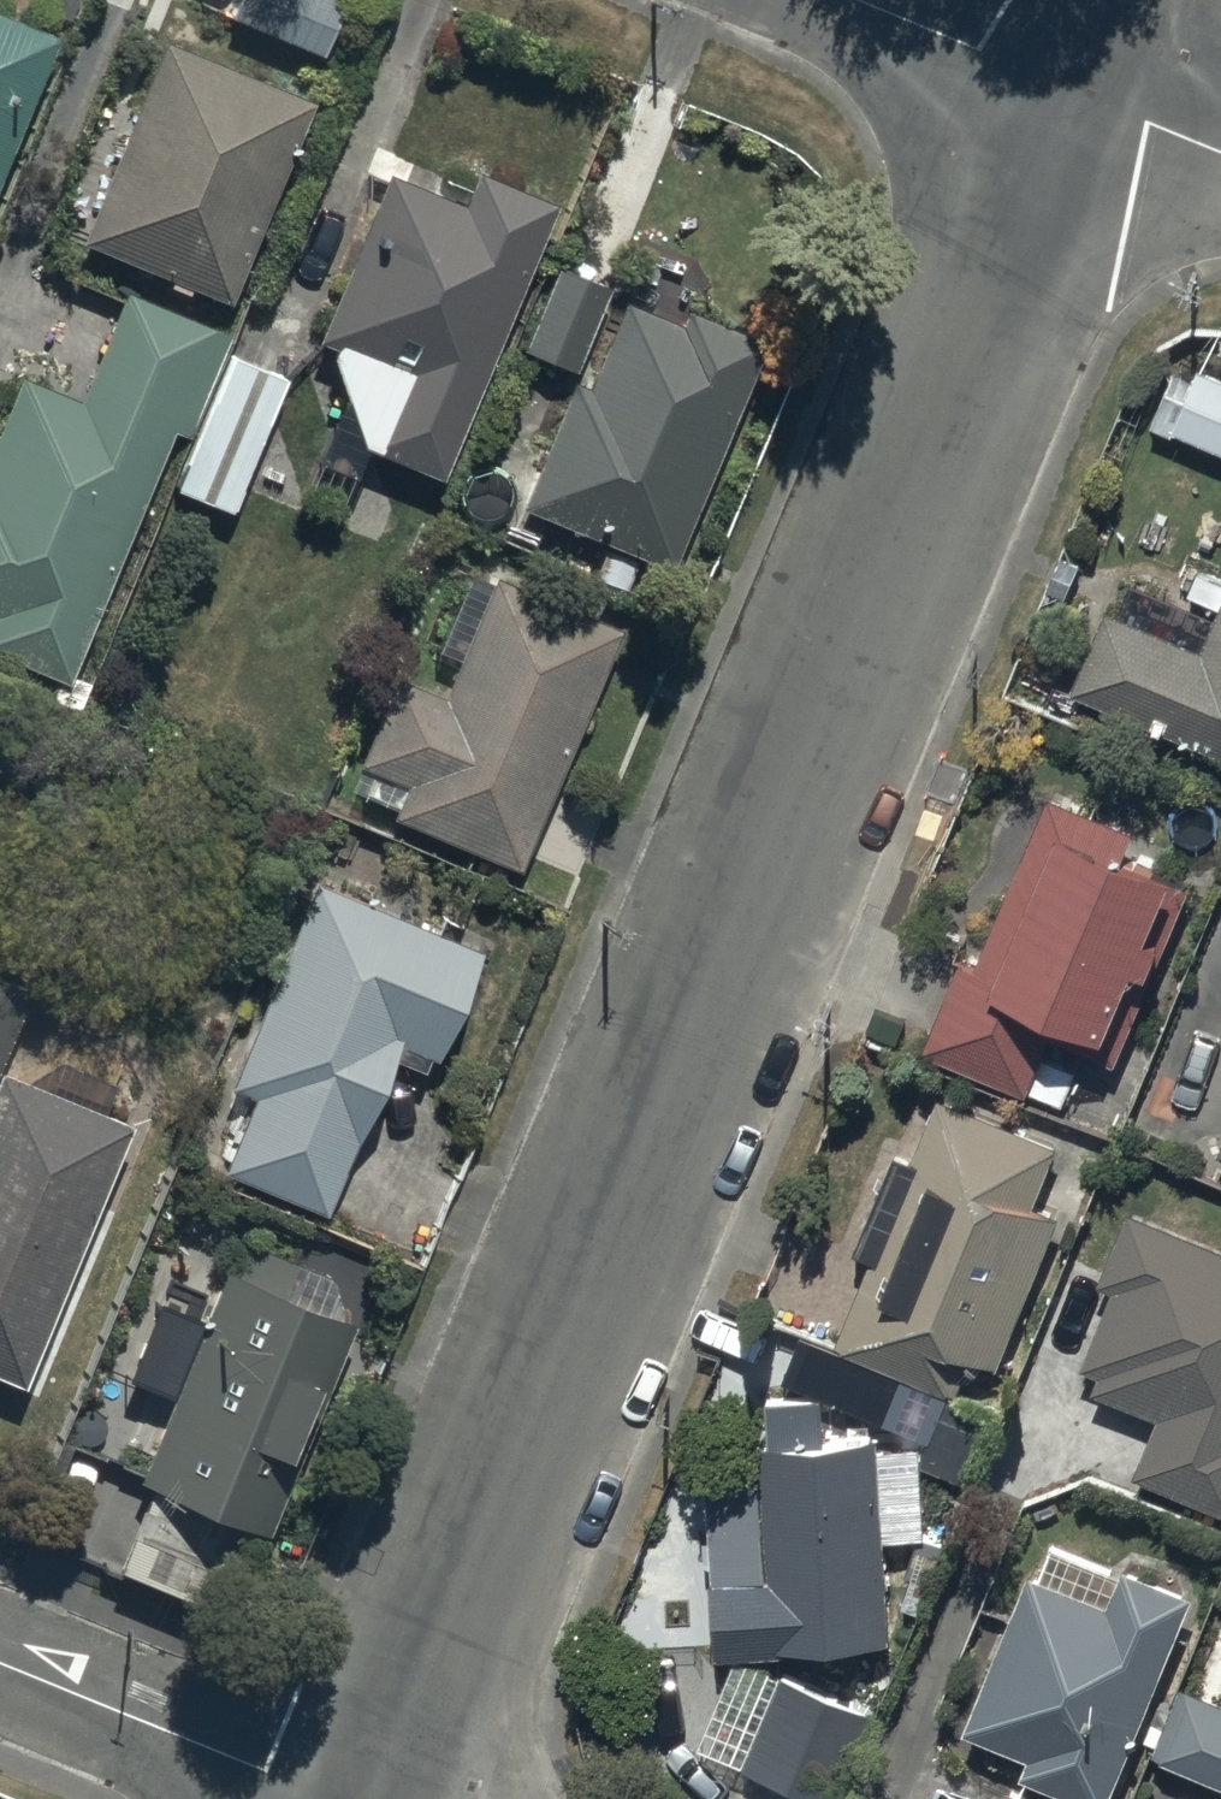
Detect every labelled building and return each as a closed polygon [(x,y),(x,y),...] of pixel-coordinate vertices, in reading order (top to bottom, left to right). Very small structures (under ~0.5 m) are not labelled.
[(323,63),(349,3),(341,0),(241,0),(230,23),(323,63)] [(60,43),(0,18),(0,191),(60,43)] [(82,250),(231,312),(315,110),(165,49),(82,250)] [(363,456),(442,489),(558,213),(478,179),(464,212),(388,181),(317,349),(334,356),(363,456)] [(524,356),(576,378),(612,294),(559,272),(524,356)] [(71,693),(175,439),(188,444),(230,342),(127,299),(82,408),(22,384),(0,437),(0,663),(71,693)] [(520,517),(673,579),(767,350),(686,317),(680,331),(624,308),(588,395),(573,389),(520,517)] [(177,498),(234,520),(287,386),(231,363),(177,498)] [(1220,457),(1220,384),(1201,375),(1196,387),(1177,379),(1154,434),(1176,443),(1178,438),(1220,457)] [(393,828),(522,881),(622,639),(494,587),(445,706),(397,686),(361,775),(407,794),(393,828)] [(1220,762),(1220,622),(1206,658),(1111,618),(1076,701),(1220,762)] [(1047,1024),(1112,1050),(1186,873),(1158,861),(1165,843),(1125,827),(1129,816),(1043,780),(973,950),(958,944),(920,1035),(1025,1078),(1047,1024)] [(224,1182),(331,1225),(394,1070),(426,1083),(432,1068),(438,1071),(484,960),(314,891),(231,1096),(255,1106),(224,1182)] [(32,1000),(0,987),(0,1079),(32,1000)] [(995,1353),(1056,1201),(1031,1191),(1056,1130),(935,1081),(910,1144),(891,1136),(851,1235),(869,1242),(834,1330),(954,1378),(969,1342),(995,1353)] [(26,1398),(133,1136),(2,1082),(0,1086),(0,1387),(26,1398)] [(1220,1499),(1220,1235),(1125,1196),(1095,1268),(1110,1274),(1077,1353),(1096,1361),(1089,1377),(1154,1404),(1131,1462),(1220,1499)] [(141,1493),(270,1545),(356,1336),(334,1289),(252,1255),(239,1286),(228,1281),(141,1493)] [(714,1636),(887,1626),(875,1420),(755,1427),(757,1460),(703,1464),(714,1636)] [(1017,1760),(1102,1794),(1190,1580),(1120,1551),(1105,1587),(1026,1554),(960,1715),(1024,1741),(1017,1760)] [(777,1663),(744,1753),(839,1788),(872,1698),(777,1663)] [(1180,1673),(1151,1741),(1220,1770),(1220,1690),(1180,1673)] [(1005,1778),(996,1798),(1056,1798),(1005,1778)]
